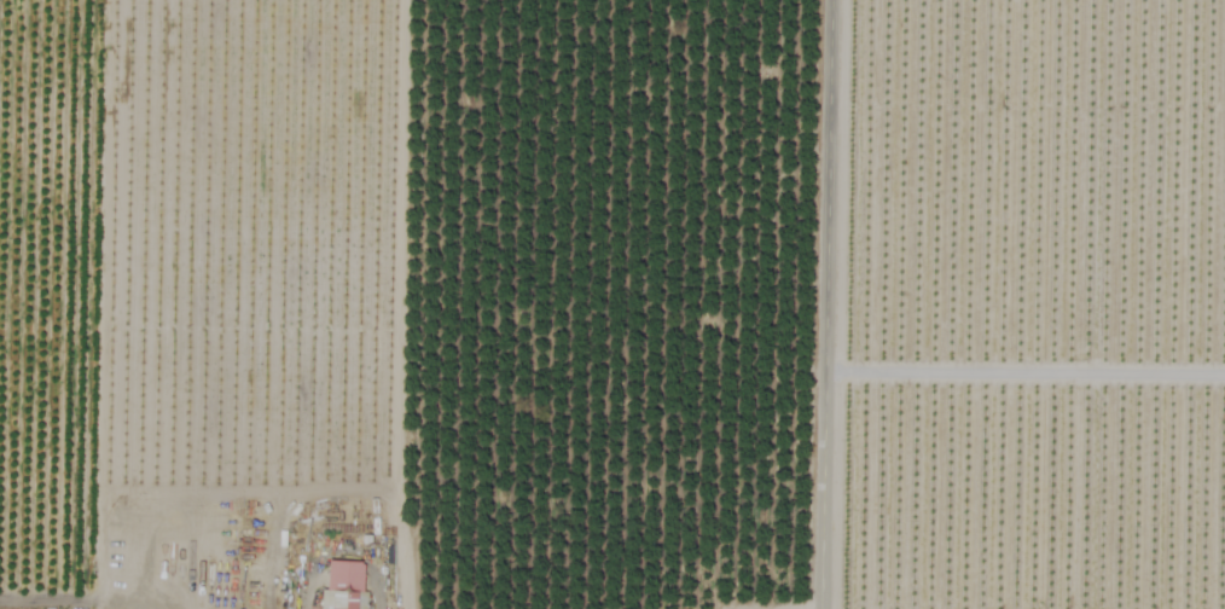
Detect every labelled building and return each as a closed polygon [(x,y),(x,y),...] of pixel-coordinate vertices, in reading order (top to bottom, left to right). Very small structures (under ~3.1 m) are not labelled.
[(327,561),(326,591),(320,591),(320,608),(365,608),(366,592),(362,591),(363,562),(327,561)]
